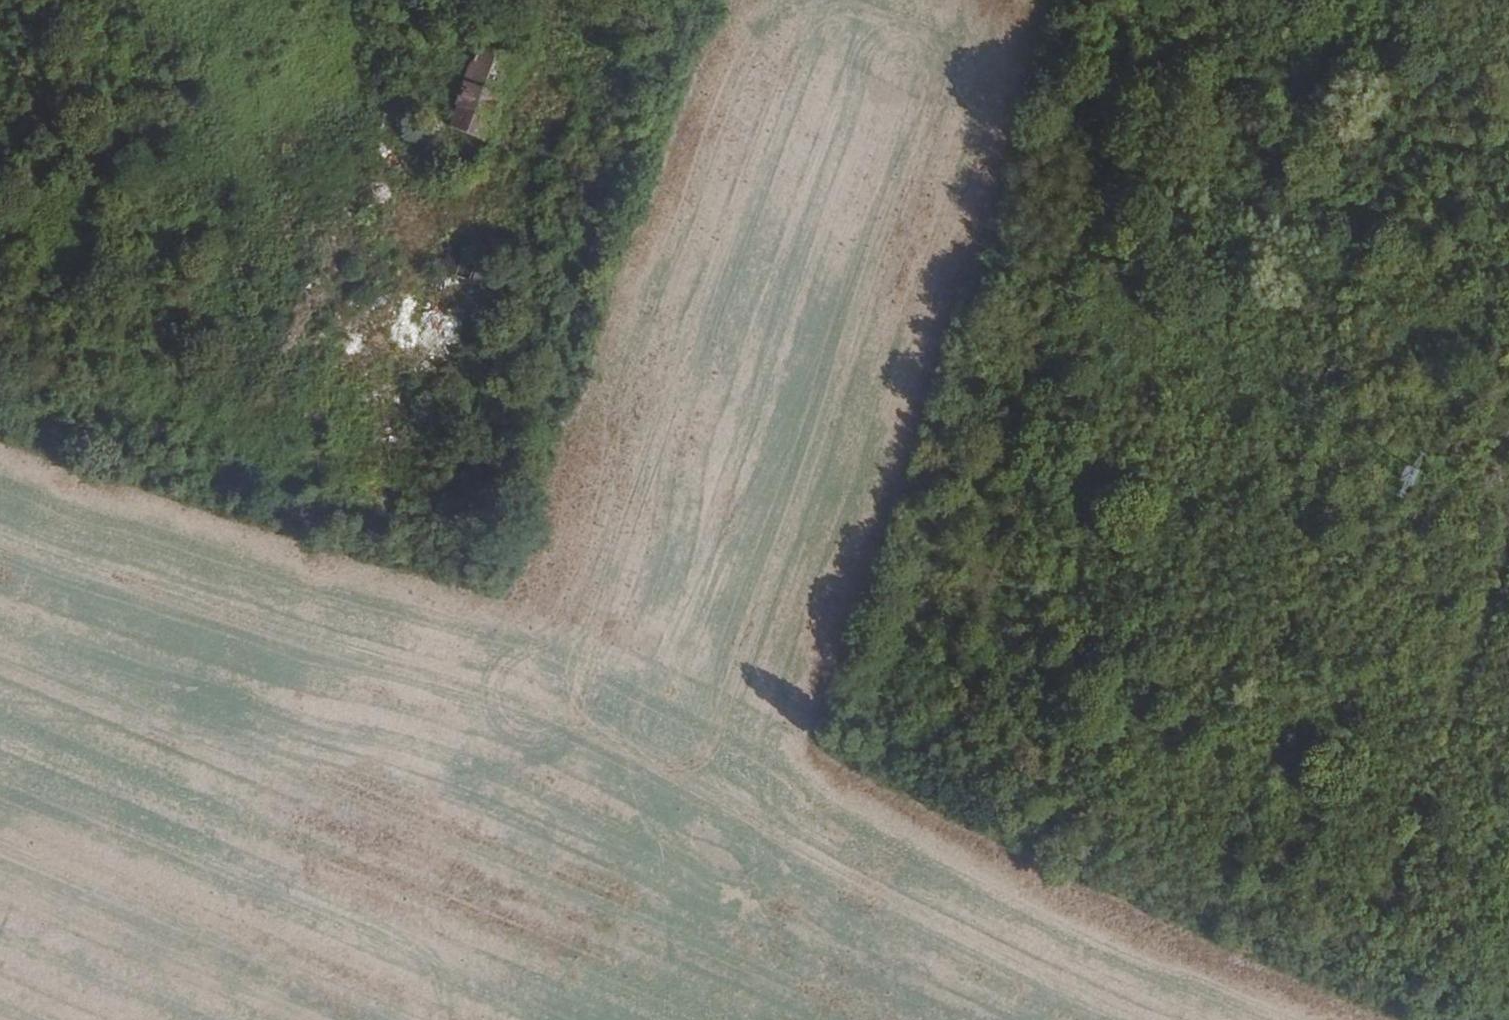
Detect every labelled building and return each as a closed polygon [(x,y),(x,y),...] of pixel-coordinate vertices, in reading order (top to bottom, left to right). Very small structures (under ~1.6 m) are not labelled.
[(495,116),(515,63),(482,50),(453,129),(485,141),(488,136),(495,139),(502,119),(495,116)]
